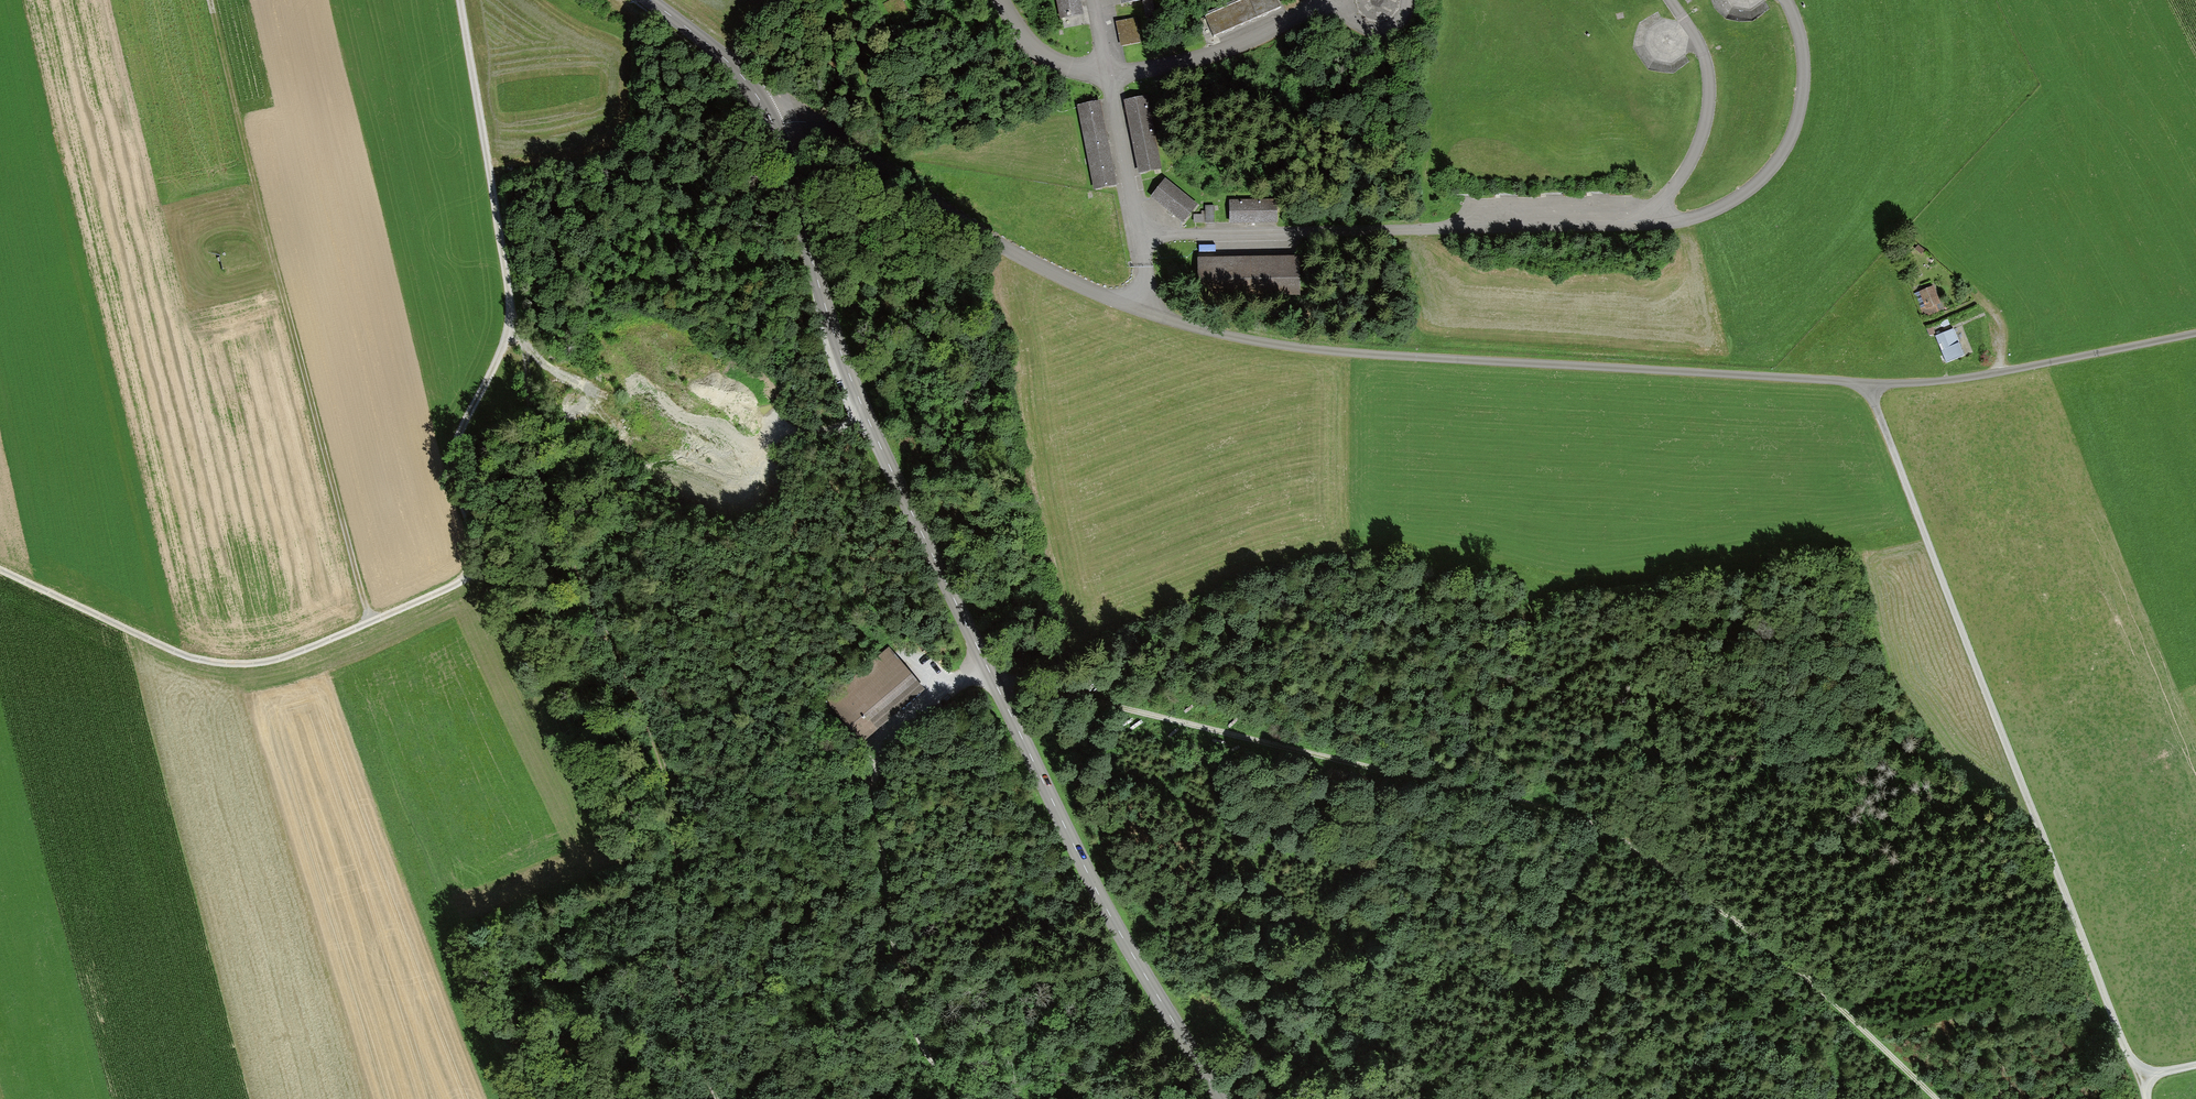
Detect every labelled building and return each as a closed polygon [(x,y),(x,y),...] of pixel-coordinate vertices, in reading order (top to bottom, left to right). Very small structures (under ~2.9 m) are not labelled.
[(1060,17),(1084,12),(1082,0),(1056,0),(1060,17)] [(1283,9),(1278,0),(1249,0),(1206,20),(1215,40),(1283,9)] [(1137,17),(1116,21),(1121,46),(1142,42),(1137,17)] [(1124,99),(1138,173),(1162,169),(1147,95),(1124,99)] [(1100,101),(1077,105),(1094,188),(1117,183),(1100,101)] [(1165,177),(1150,196),(1183,223),(1198,204),(1165,177)] [(1278,199),(1229,199),(1229,223),(1278,222),(1278,199)] [(1205,222),(1214,222),(1214,205),(1205,205),(1205,211),(1201,211),(1201,214),(1194,214),(1194,222),(1205,222)] [(1300,256),(1198,256),(1198,292),(1300,291),(1300,256)] [(1934,285),(1914,293),(1923,318),(1938,312),(1937,308),(1936,306),(1941,304),(1934,285)] [(1953,329),(1935,337),(1947,363),(1955,359),(1965,355),(1953,329)] [(925,691),(889,648),(825,700),(861,744),(925,691)] [(963,714),(954,702),(940,713),(949,724),(963,714)]
